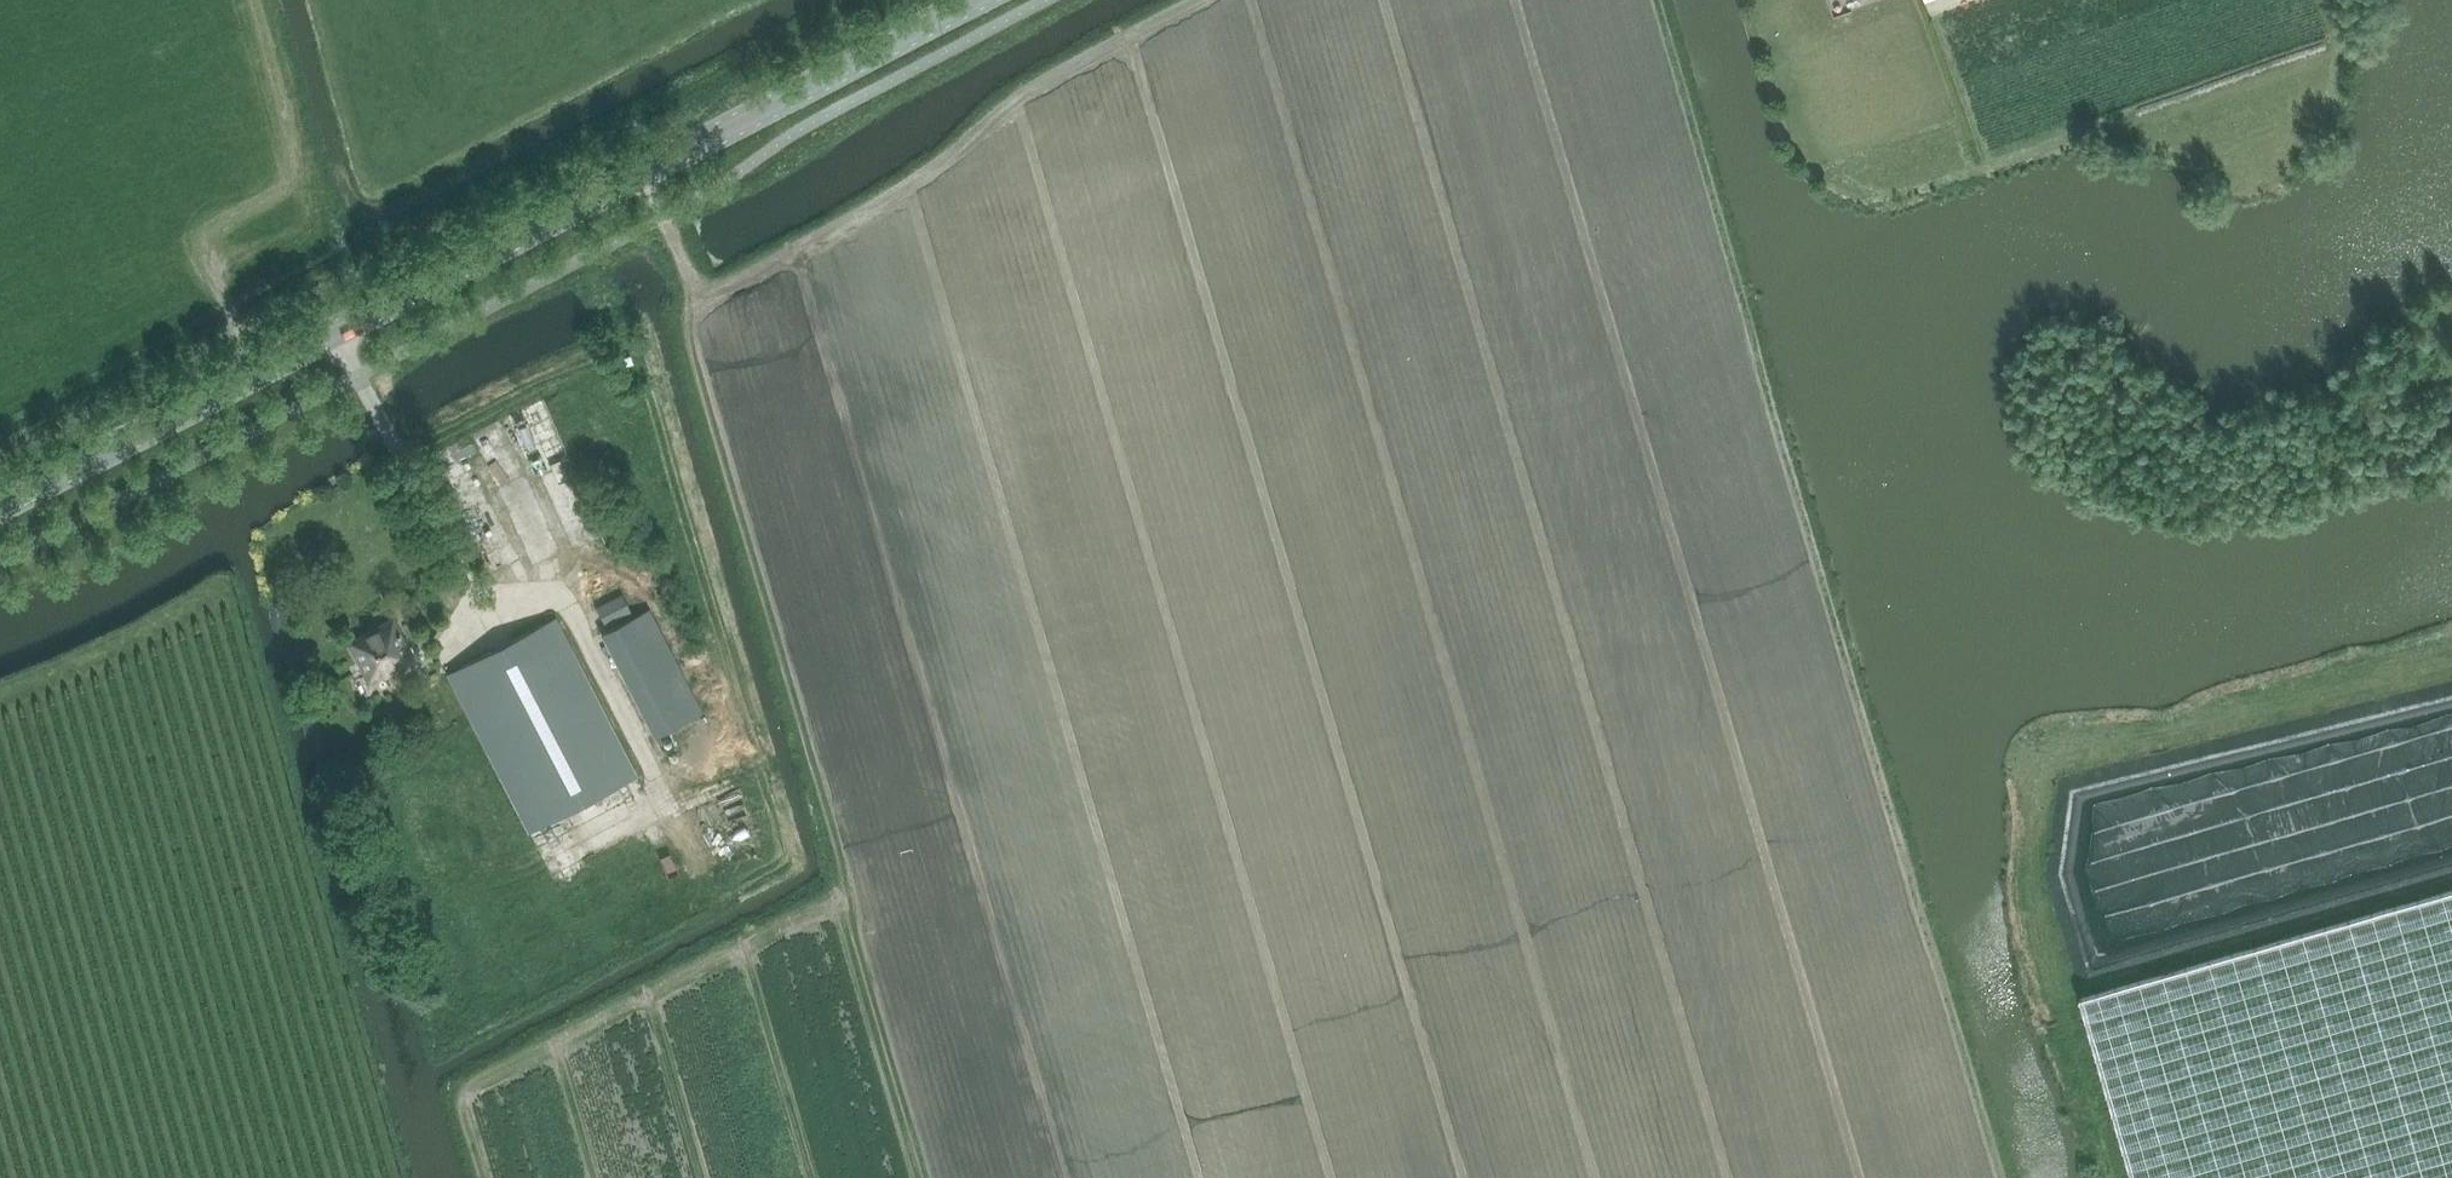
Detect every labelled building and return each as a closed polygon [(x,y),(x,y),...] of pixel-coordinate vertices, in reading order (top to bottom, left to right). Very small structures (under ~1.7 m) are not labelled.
[(531,544),(544,538),(537,522),(524,528),(531,544)] [(622,594),(596,606),(605,624),(631,612),(622,594)] [(647,607),(603,630),(658,734),(702,711),(647,607)] [(529,833),(637,777),(555,618),(447,674),(529,833)] [(398,661),(410,655),(393,621),(350,643),(367,677),(381,670),(384,675),(401,666),(398,661)] [(583,825),(543,843),(550,859),(590,842),(583,825)] [(2079,994),(2132,1177),(2451,1177),(2451,887),(2080,994),(2079,994)]
